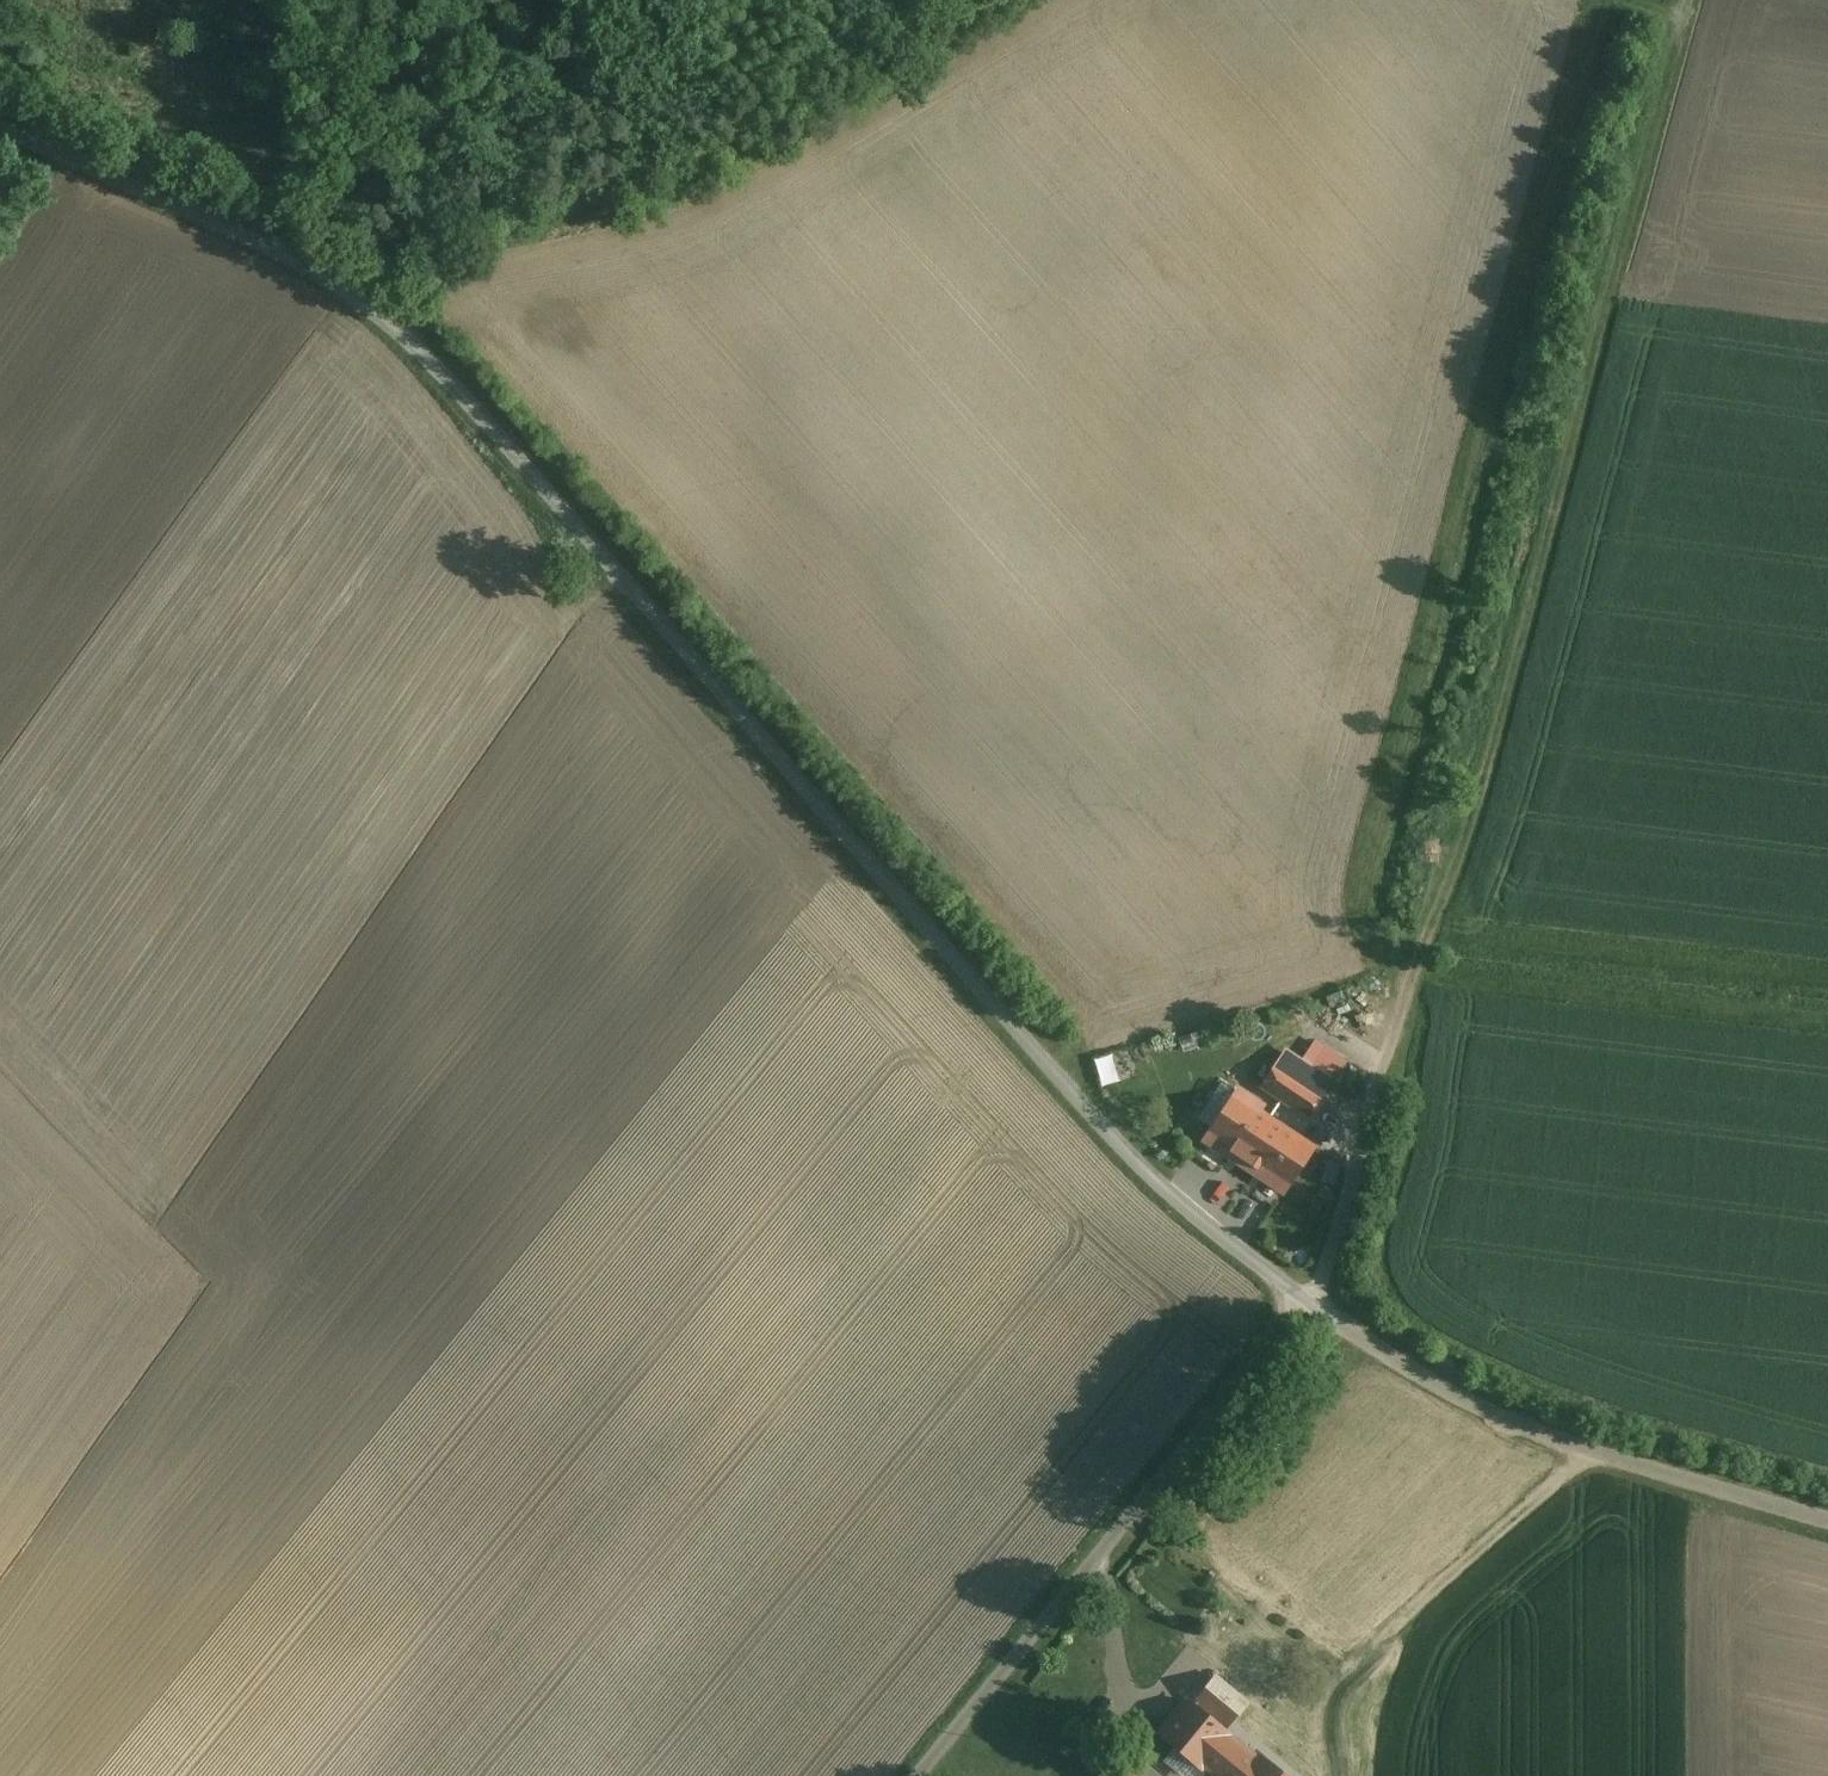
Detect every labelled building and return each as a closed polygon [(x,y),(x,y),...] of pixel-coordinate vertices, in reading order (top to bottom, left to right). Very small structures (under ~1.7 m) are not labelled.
[(1319,1118),(1360,1053),(1333,1036),(1320,1057),(1294,1040),(1270,1078),(1258,1070),(1251,1082),(1247,1079),(1233,1101),(1217,1091),(1200,1118),(1214,1127),(1206,1139),(1293,1194),(1326,1143),(1309,1132),(1319,1118)] [(1227,1650),(1157,1735),(1207,1775),(1229,1775),(1247,1755),(1229,1740),(1273,1687),(1227,1650)] [(1104,1775),(1138,1775),(1119,1759),(1104,1775)]
